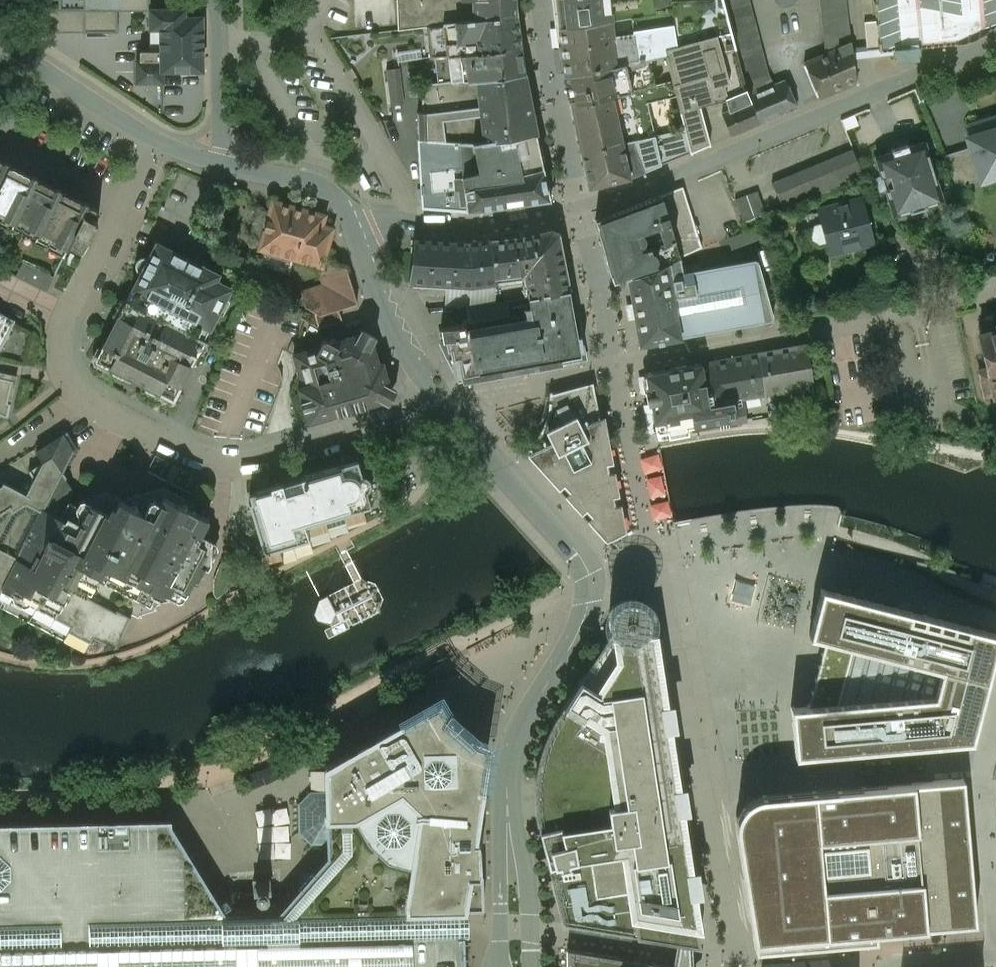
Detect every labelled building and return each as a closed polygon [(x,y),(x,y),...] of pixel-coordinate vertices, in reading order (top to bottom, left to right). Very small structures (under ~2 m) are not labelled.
[(88,7),(84,7),(84,32),(117,32),(117,9),(148,9),(148,0),(88,0),(88,7)] [(398,30),(427,26),(427,27),(444,25),(441,5),(464,1),(464,0),(397,0),(398,30)] [(464,1),(441,5),(444,25),(516,16),(515,3),(515,0),(464,0),(464,1)] [(558,5),(557,5),(559,28),(611,20),(673,11),(671,0),(557,0),(558,5)] [(748,0),(724,0),(733,36),(747,89),(747,90),(749,95),(774,84),(767,74),(748,0)] [(846,0),(820,0),(821,5),(827,53),(851,44),(846,4),(846,0)] [(876,21),(878,49),(893,48),(893,51),(893,54),(896,54),(896,58),(895,58),(895,60),(918,58),(917,56),(916,52),(918,52),(918,45),(955,42),(995,24),(995,0),(874,0),(876,21)] [(84,32),(84,7),(45,8),(45,33),(84,32)] [(186,16),(186,7),(153,7),(153,18),(150,18),(150,29),(161,29),(161,61),(161,71),(173,71),(204,70),(203,32),(204,32),(204,15),(186,16)] [(789,8),(792,33),(805,31),(801,7),(789,8)] [(444,25),(427,27),(431,57),(443,56),(521,47),(516,16),(444,25)] [(611,20),(559,28),(565,76),(616,65),(613,52),(612,46),(612,37),(614,37),(611,20)] [(672,21),(635,27),(638,43),(612,46),(613,52),(616,65),(626,63),(650,57),(666,53),(676,51),(672,21)] [(876,21),(864,22),(867,50),(878,49),(876,21)] [(747,89),(733,36),(713,41),(727,98),(747,89)] [(827,53),(804,63),(819,99),(857,83),(854,64),(851,44),(827,53)] [(421,47),(399,52),(400,60),(423,56),(421,47)] [(521,47),(443,56),(446,80),(466,77),(468,77),(524,71),(521,47)] [(676,51),(666,53),(673,80),(694,74),(687,48),(676,51)] [(616,65),(565,76),(571,104),(629,91),(656,85),(650,57),(626,63),(616,65)] [(161,61),(138,61),(138,81),(173,81),(173,71),(161,71),(161,61)] [(390,104),(404,103),(402,67),(388,68),(390,104)] [(468,77),(466,77),(446,80),(448,100),(471,97),(528,92),(524,71),(468,77)] [(694,74),(673,80),(673,81),(677,96),(685,129),(690,153),(710,144),(702,105),(707,104),(699,73),(694,74)] [(421,75),(409,75),(410,96),(422,96),(421,75)] [(774,84),(749,95),(752,100),(761,122),(798,108),(786,79),(774,84)] [(438,82),(423,84),(423,96),(422,96),(423,112),(431,112),(431,115),(468,110),(468,107),(472,107),(471,97),(448,100),(446,80),(438,82)] [(656,85),(629,91),(632,106),(648,102),(677,96),(673,81),(656,85)] [(629,91),(571,104),(580,152),(622,142),(631,140),(639,139),(632,106),(629,91)] [(528,92),(471,97),(472,107),(474,121),(427,122),(428,139),(479,141),(501,138),(500,133),(512,131),(513,136),(536,133),(528,92)] [(752,100),(723,113),(732,135),(761,122),(752,100)] [(648,102),(632,106),(639,139),(631,140),(643,172),(644,172),(644,171),(662,164),(662,163),(661,163),(648,102)] [(431,115),(431,112),(423,112),(418,112),(418,139),(428,139),(427,122),(474,121),(472,107),(468,107),(468,110),(431,115)] [(685,129),(671,134),(677,158),(690,153),(685,129)] [(969,138),(972,147),(982,179),(982,180),(995,176),(995,130),(969,138)] [(501,138),(479,141),(428,139),(418,139),(422,208),(468,211),(466,189),(501,179),(502,180),(543,168),(536,133),(513,136),(501,138)] [(643,172),(631,140),(622,142),(629,178),(643,172)] [(622,142),(580,152),(588,188),(629,178),(622,142)] [(908,145),(891,150),(892,152),(876,157),(882,176),(876,178),(880,192),(886,190),(894,216),(910,211),(911,213),(927,208),(926,206),(943,201),(925,142),(909,147),(908,145)] [(982,179),(972,147),(944,156),(954,181),(956,187),(982,179)] [(852,150),(772,182),(784,207),(862,178),(861,169),(852,150)] [(501,179),(466,189),(468,211),(550,200),(543,168),(502,180),(501,179)] [(0,183),(0,225),(2,220),(13,226),(12,229),(25,235),(27,230),(38,236),(35,243),(64,258),(70,246),(81,252),(83,251),(92,234),(94,233),(98,224),(98,222),(90,218),(86,226),(0,183)] [(683,187),(661,196),(672,231),(694,223),(683,187)] [(758,191),(736,199),(744,221),(766,213),(758,191)] [(661,196),(595,220),(613,282),(628,277),(680,258),(672,231),(661,196)] [(862,199),(818,211),(829,253),(874,241),(862,199)] [(326,215),(274,200),(270,212),(259,209),(250,239),(261,243),(259,250),(317,266),(324,268),(326,261),(334,228),(324,225),(326,215)] [(694,223),(672,231),(680,258),(702,248),(694,223)] [(548,231),(522,237),(494,241),(496,276),(525,272),(529,295),(541,293),(569,290),(557,237),(548,231)] [(480,243),(415,239),(409,282),(446,284),(447,307),(480,304),(488,304),(489,304),(497,302),(496,276),(494,241),(480,243)] [(184,263),(154,248),(149,257),(145,256),(142,257),(139,259),(136,261),(135,265),(136,268),(138,271),(140,274),(127,300),(205,341),(231,288),(217,280),(220,274),(218,273),(187,257),(184,263)] [(231,257),(228,254),(218,273),(220,274),(217,280),(231,288),(231,290),(244,296),(247,288),(231,257)] [(693,335),(683,273),(680,258),(628,277),(633,303),(630,306),(629,308),(629,311),(629,312),(630,313),(630,315),(632,317),(635,319),(640,345),(641,345),(641,344),(683,336),(683,337),(693,335)] [(683,273),(693,335),(772,321),(772,320),(774,319),(757,260),(756,260),(755,259),(683,273)] [(347,267),(326,261),(324,268),(317,266),(324,285),(302,292),(306,307),(316,313),(320,315),(339,309),(358,303),(347,267)] [(54,277),(24,262),(16,276),(47,291),(54,277)] [(497,302),(489,304),(488,304),(480,304),(482,321),(441,329),(443,341),(461,377),(581,355),(569,290),(541,293),(497,302)] [(205,341),(127,300),(95,361),(174,401),(205,341)] [(339,309),(320,315),(316,313),(319,327),(342,321),(339,309)] [(0,312),(0,351),(16,320),(0,312)] [(978,328),(979,333),(978,333),(987,368),(993,395),(994,396),(995,395),(995,324),(978,328)] [(337,345),(327,340),(323,341),(317,351),(313,349),(306,351),(294,354),(300,375),(303,386),(299,387),(309,422),(384,400),(382,395),(386,389),(390,387),(383,362),(379,363),(372,341),(368,342),(361,339),(360,334),(339,341),(337,345)] [(807,344),(763,352),(770,394),(814,386),(807,344)] [(763,352),(646,374),(656,433),(728,420),(729,425),(746,422),(747,422),(743,399),(770,394),(763,352)] [(987,368),(978,370),(981,379),(980,380),(984,397),(993,395),(987,368)] [(8,417),(11,402),(8,401),(13,380),(0,377),(0,413),(8,417)] [(594,381),(552,393),(552,392),(550,392),(550,395),(550,401),(549,406),(548,412),(547,418),(545,423),(543,428),(540,434),(534,441),(527,449),(529,450),(541,462),(542,462),(608,535),(609,534),(611,536),(614,537),(617,536),(618,534),(619,532),(619,529),(604,450),(607,450),(594,381)] [(0,471),(0,590),(17,557),(35,567),(69,501),(71,496),(60,490),(67,476),(63,471),(74,451),(78,448),(68,431),(61,431),(35,448),(35,449),(0,471)] [(358,460),(256,490),(257,492),(250,494),(252,501),(249,502),(264,553),(310,539),(306,526),(350,513),(372,506),(367,491),(370,488),(371,485),(370,481),(369,478),(366,476),(362,475),(358,460)] [(80,500),(77,505),(69,501),(35,567),(17,557),(0,590),(0,607),(86,652),(95,634),(117,645),(132,615),(139,618),(140,616),(154,611),(157,606),(184,597),(207,553),(206,552),(212,540),(201,535),(209,520),(197,513),(198,512),(194,510),(195,508),(193,502),(163,486),(128,497),(126,502),(106,491),(80,500)] [(350,513),(306,526),(310,539),(330,533),(351,518),(350,513)] [(809,636),(825,639),(808,706),(791,707),(795,756),(973,740),(995,649),(995,633),(821,589),(809,636)] [(677,942),(692,944),(700,946),(696,917),(685,842),(674,776),(663,700),(653,632),(648,632),(647,631),(649,628),(651,623),(651,618),(650,612),(647,607),(643,602),(638,600),(634,598),(628,598),(623,599),(618,601),(613,605),(610,612),(608,616),(608,622),(610,627),(612,632),(555,719),(550,728),(546,738),(542,748),(540,756),(538,764),(536,773),(535,782),(535,788),(535,797),(535,807),(536,812),(537,817),(538,826),(563,923),(677,942)] [(0,824),(0,966),(465,966),(464,936),(461,936),(460,929),(459,909),(483,909),(482,873),(480,873),(479,843),(482,843),(481,808),(479,808),(488,749),(467,741),(466,741),(458,733),(447,724),(436,704),(423,711),(422,710),(325,766),(326,791),(310,792),(309,792),(298,803),(299,833),(311,844),(327,844),(327,856),(303,883),(277,913),(227,915),(224,910),(231,906),(226,898),(219,903),(171,824),(171,820),(0,824)] [(964,778),(764,796),(758,796),(752,799),(746,803),(742,807),(738,813),(737,819),(736,823),(736,831),(756,951),(877,940),(876,930),(961,925),(976,923),(964,778)] [(276,876),(253,877),(254,898),(277,897),(276,876)] [(677,942),(675,956),(673,966),(681,966),(693,966),(693,960),(692,944),(677,942)] [(567,949),(568,966),(681,966),(673,966),(567,949)]
